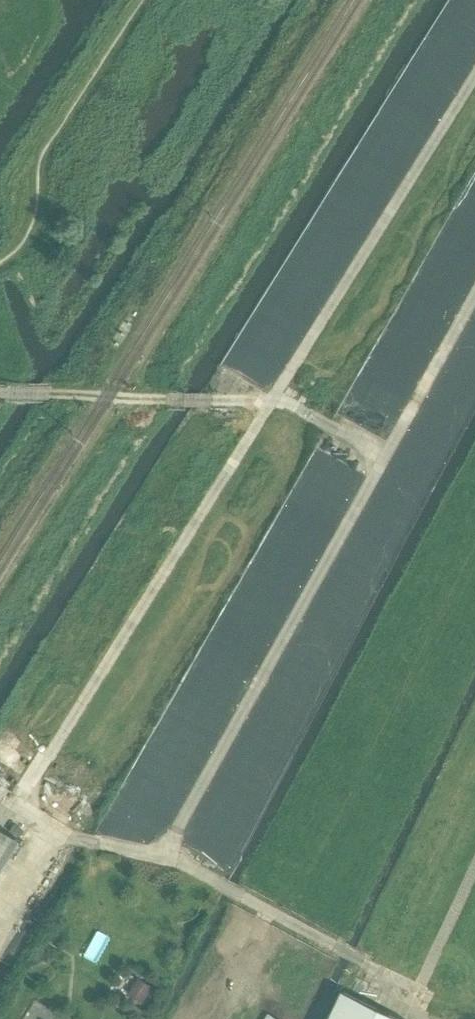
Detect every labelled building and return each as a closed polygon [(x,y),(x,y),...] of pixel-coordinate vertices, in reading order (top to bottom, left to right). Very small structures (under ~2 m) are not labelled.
[(19,840),(0,828),(0,871),(19,840)] [(138,978),(130,992),(143,1000),(151,986),(138,978)] [(340,990),(327,1018),(400,1018),(340,990)]
